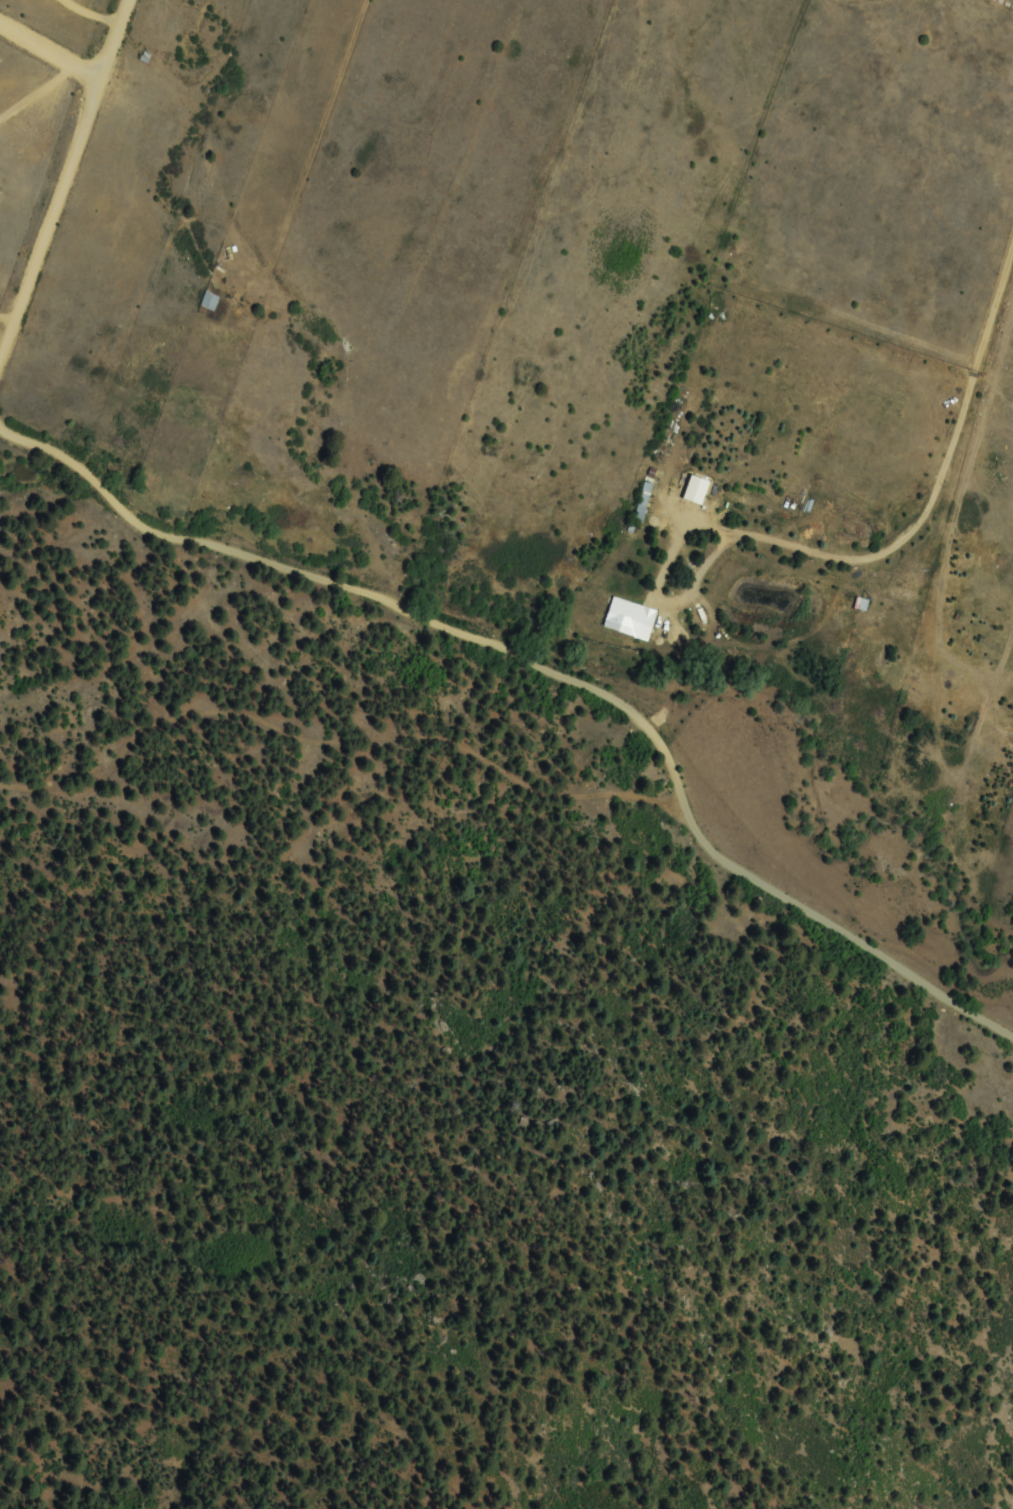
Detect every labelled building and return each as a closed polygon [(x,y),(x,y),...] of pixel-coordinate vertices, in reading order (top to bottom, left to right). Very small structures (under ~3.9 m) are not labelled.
[(220,296),(206,293),(202,308),(216,312),(220,296)] [(654,485),(644,483),(635,523),(645,525),(654,485)] [(664,611),(613,597),(605,629),(655,642),(664,611)]
